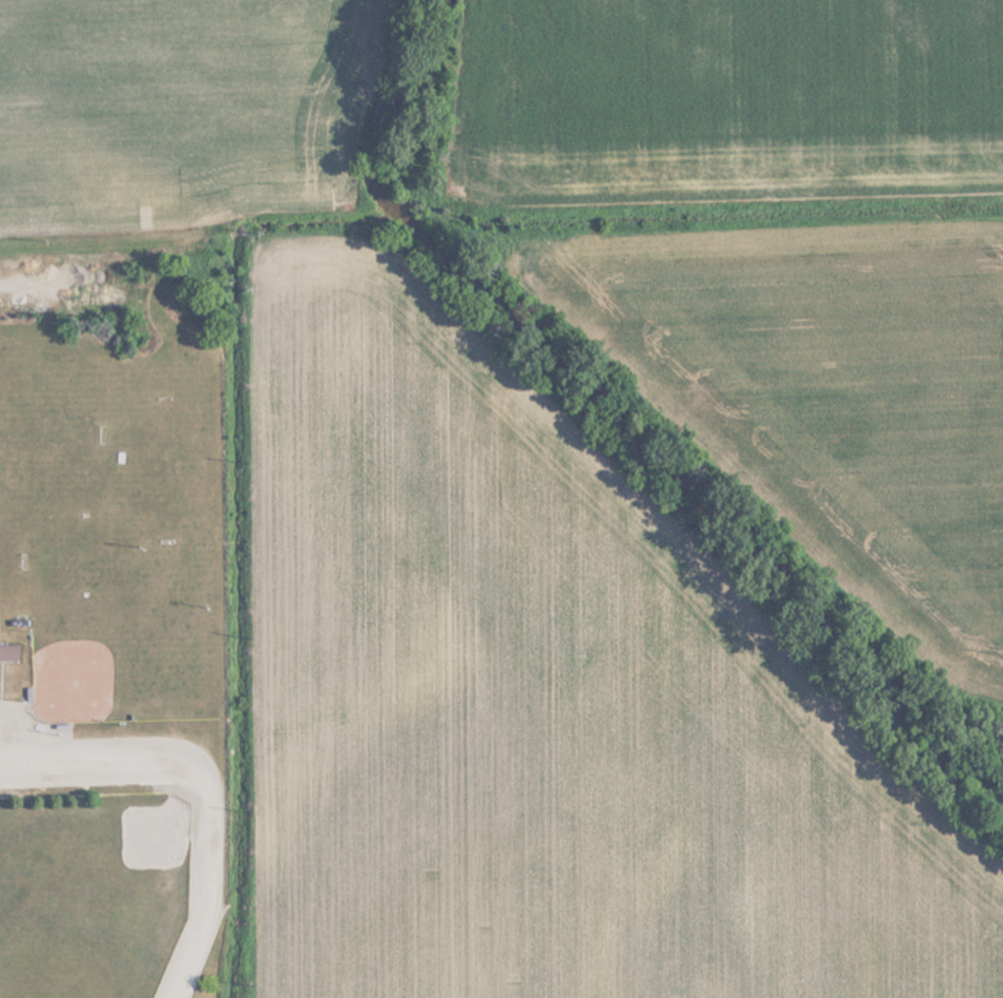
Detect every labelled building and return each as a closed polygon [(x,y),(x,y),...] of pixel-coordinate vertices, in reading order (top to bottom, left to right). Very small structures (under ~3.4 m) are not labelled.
[(17,660),(17,644),(0,644),(0,660),(17,660)]
